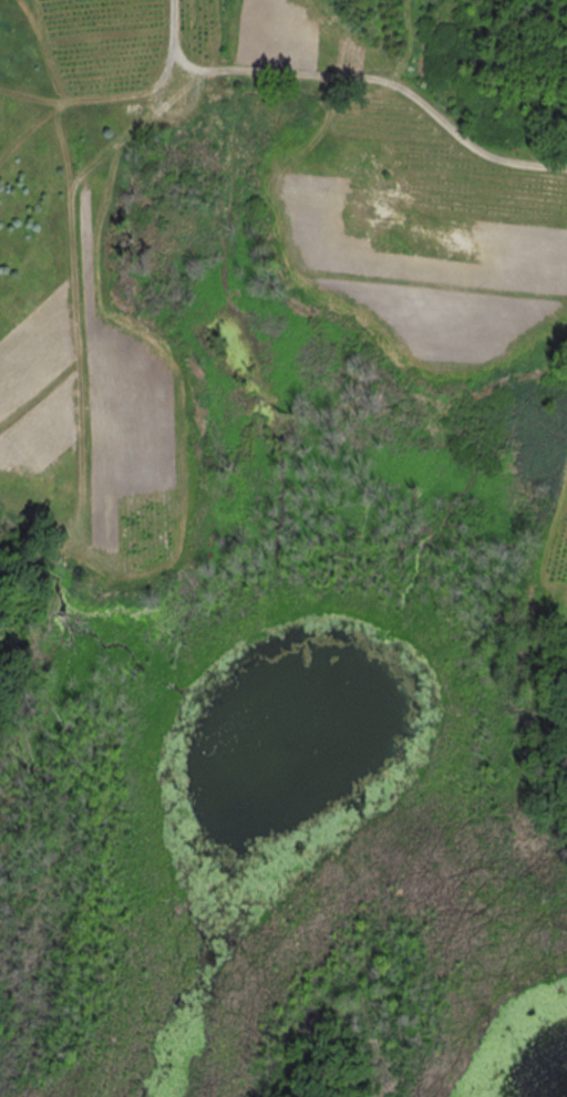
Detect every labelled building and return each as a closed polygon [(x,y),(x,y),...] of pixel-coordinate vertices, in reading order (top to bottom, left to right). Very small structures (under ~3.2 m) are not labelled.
[(145,113),(145,102),(128,102),(128,113),(145,113)]
